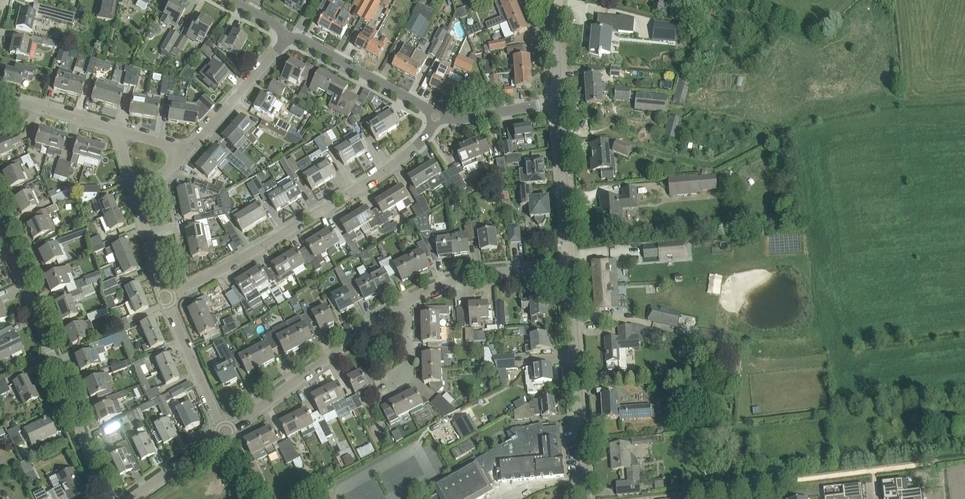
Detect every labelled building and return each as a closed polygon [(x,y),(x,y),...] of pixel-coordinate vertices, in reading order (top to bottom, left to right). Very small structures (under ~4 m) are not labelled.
[(97,18),(113,21),(117,0),(100,0),(97,18)] [(138,0),(136,5),(145,10),(148,5),(151,0),(138,0)] [(285,4),(302,13),(309,0),(288,0),(285,4)] [(353,14),(361,19),(371,0),(361,0),(353,14)] [(361,19),(369,24),(381,3),(380,2),(382,0),(371,0),(361,19)] [(509,22),(522,16),(515,0),(501,0),(495,2),(501,17),(485,24),(488,30),(508,22),(509,22)] [(159,23),(168,27),(170,24),(176,27),(181,17),(186,9),(171,1),(166,10),(159,23)] [(405,30),(422,39),(423,38),(431,23),(429,22),(435,12),(418,3),(413,13),(414,14),(405,30)] [(318,26),(329,32),(341,11),(330,5),(318,26)] [(20,11),(16,28),(26,30),(31,32),(34,19),(42,21),(43,17),(53,20),(56,20),(59,10),(54,8),(44,6),(43,14),(34,12),(33,14),(20,11)] [(341,11),(329,32),(341,39),(347,27),(351,20),(352,18),(341,11)] [(590,53),(599,56),(601,57),(602,53),(610,54),(610,52),(608,52),(610,31),(633,33),(635,19),(620,15),(620,17),(598,15),(597,26),(599,26),(598,30),(593,29),(591,46),(590,45),(590,53)] [(522,16),(509,22),(512,30),(505,33),(507,38),(514,35),(514,36),(528,30),(522,16)] [(195,40),(202,43),(213,23),(201,17),(198,22),(195,20),(186,37),(194,41),(195,40)] [(655,23),(653,40),(676,42),(677,25),(655,23)] [(465,30),(468,38),(483,32),(480,24),(465,30)] [(237,30),(228,26),(217,46),(237,56),(238,54),(239,55),(247,39),(235,33),(237,30)] [(435,58),(435,57),(442,43),(450,29),(444,26),(442,30),(439,29),(433,39),(434,39),(431,44),(433,45),(428,54),(435,58)] [(355,46),(366,52),(373,41),(376,34),(366,28),(362,35),(361,35),(355,46)] [(168,54),(179,35),(171,31),(160,49),(161,50),(161,54),(166,57),(168,54)] [(180,52),(187,40),(180,36),(173,48),(180,52)] [(17,56),(16,61),(27,64),(32,42),(14,38),(10,53),(16,55),(17,56)] [(373,41),(366,52),(378,59),(385,48),(384,47),(388,41),(383,38),(379,45),(373,41)] [(42,45),(57,48),(58,42),(43,39),(42,45)] [(488,44),(490,51),(506,48),(504,40),(488,44)] [(199,50),(209,59),(216,52),(206,43),(199,50)] [(442,43),(435,57),(443,61),(450,46),(442,43)] [(392,67),(404,73),(410,62),(416,50),(405,44),(399,56),(398,56),(397,58),(392,67)] [(509,53),(526,50),(524,44),(508,47),(509,53)] [(70,51),(60,48),(57,60),(62,62),(65,53),(69,54),(70,51)] [(410,62),(404,73),(415,80),(420,71),(422,68),(428,56),(416,50),(410,62)] [(476,63),(477,61),(474,53),(471,54),(468,59),(459,55),(454,65),(471,73),(476,63)] [(514,57),(515,73),(531,72),(529,56),(514,57)] [(86,72),(93,74),(96,65),(97,60),(97,59),(91,57),(86,72)] [(211,71),(202,81),(209,88),(211,86),(215,91),(229,75),(213,61),(208,67),(211,71)] [(282,79),(288,83),(290,79),(298,83),(300,79),(306,81),(313,68),(306,64),(305,68),(292,61),(282,79)] [(442,93),(450,73),(452,69),(440,64),(435,75),(429,87),(442,93)] [(3,82),(20,86),(21,80),(27,81),(29,80),(30,76),(33,76),(35,70),(20,66),(18,72),(6,69),(3,82)] [(128,67),(125,66),(124,72),(126,72),(123,84),(129,86),(132,74),(133,69),(133,68),(128,67)] [(610,77),(620,78),(621,69),(611,68),(610,77)] [(67,93),(71,78),(73,73),(60,69),(58,74),(54,89),(67,93)] [(132,74),(129,86),(136,87),(140,70),(133,69),(132,74)] [(319,89),(327,93),(335,80),(320,72),(310,90),(317,94),(319,89)] [(531,72),(515,73),(516,88),(532,87),(531,72)] [(450,73),(442,93),(453,98),(459,86),(462,78),(450,73)] [(71,78),(67,93),(81,97),(85,82),(86,77),(80,75),(78,80),(71,78)] [(490,76),(490,82),(491,92),(499,91),(498,75),(490,76)] [(585,76),(586,90),(608,89),(607,85),(601,85),(600,75),(585,76)] [(167,92),(170,77),(163,76),(162,80),(160,94),(166,95),(167,92)] [(679,78),(673,102),(684,105),(690,82),(679,78)] [(91,100),(105,104),(109,89),(102,87),(104,82),(98,80),(96,85),(91,100)] [(335,80),(327,93),(334,97),(329,106),(349,117),(359,98),(346,91),(348,87),(335,80)] [(268,91),(281,98),(284,91),(281,90),(283,86),(273,81),(268,91)] [(109,89),(105,104),(118,108),(123,92),(122,92),(124,88),(118,86),(116,91),(109,89)] [(615,101),(629,102),(631,89),(616,88),(615,101)] [(357,102),(363,104),(364,105),(367,99),(371,104),(375,96),(370,93),(364,89),(359,98),(357,102)] [(608,89),(586,90),(587,104),(602,103),(602,93),(608,93),(608,89)] [(294,105),(300,109),(306,97),(300,93),(294,105)] [(635,110),(666,113),(667,96),(637,93),(635,110)] [(129,115),(143,117),(145,101),(138,100),(139,95),(133,94),(132,99),(131,99),(131,105),(129,115)] [(272,109),(276,102),(271,99),(262,94),(254,108),(273,118),(276,112),(272,109)] [(170,107),(168,121),(181,123),(184,108),(186,98),(185,98),(185,100),(169,97),(169,96),(168,96),(166,106),(170,107)] [(201,100),(211,109),(215,105),(205,96),(201,100)] [(145,101),(143,117),(157,119),(158,109),(160,98),(153,97),(152,102),(145,101)] [(184,108),(181,123),(195,125),(196,122),(197,122),(197,121),(200,121),(209,111),(201,104),(196,110),(184,108)] [(362,110),(360,109),(355,106),(352,112),(357,115),(362,110)] [(386,115),(380,119),(388,132),(400,125),(391,112),(388,107),(383,111),(386,115)] [(680,119),(669,116),(664,135),(674,138),(680,119)] [(252,135),(256,130),(242,117),(232,128),(247,140),(251,144),(253,146),(257,141),(257,140),(252,135)] [(388,132),(380,119),(373,123),(370,118),(365,121),(368,126),(367,126),(376,140),(388,132)] [(276,127),(263,120),(260,125),(284,139),(287,134),(276,127)] [(280,121),(276,127),(287,134),(291,127),(280,121)] [(524,142),(523,141),(525,140),(525,142),(527,141),(526,140),(532,139),(530,126),(514,128),(514,125),(507,126),(509,142),(503,144),(505,156),(513,155),(511,143),(518,142),(518,143),(524,142)] [(247,140),(232,128),(223,138),(238,150),(247,140)] [(42,146),(49,148),(53,133),(39,129),(37,138),(35,144),(36,144),(34,149),(40,151),(42,146)] [(354,140),(348,144),(356,158),(368,150),(360,137),(359,137),(356,132),(351,135),(354,140)] [(53,133),(49,148),(47,155),(54,157),(55,155),(60,157),(62,152),(66,137),(53,133)] [(326,133),(320,137),(327,148),(333,145),(326,133)] [(10,147),(21,142),(18,134),(7,139),(6,139),(0,141),(0,157),(12,151),(10,147)] [(327,148),(320,137),(314,141),(322,154),(328,151),(326,148),(327,148)] [(479,139),(469,143),(478,164),(492,158),(486,144),(482,146),(479,139)] [(86,159),(90,143),(77,140),(73,154),(70,163),(71,164),(76,165),(79,157),(86,159)] [(612,151),(628,158),(632,147),(617,141),(612,151)] [(86,159),(84,164),(92,166),(98,168),(104,147),(90,143),(86,159)] [(356,158),(348,144),(342,148),(339,143),(333,147),(336,151),(336,152),(344,165),(356,158)] [(478,164),(469,143),(459,147),(462,154),(458,156),(464,170),(478,164)] [(592,161),(593,171),(601,170),(602,179),(614,178),(614,177),(615,177),(615,166),(609,167),(607,144),(591,145),(593,161),(592,161)] [(251,171),(234,155),(227,149),(223,154),(215,147),(206,157),(217,168),(224,160),(229,160),(239,169),(240,169),(247,175),(251,171)] [(242,154),(238,150),(234,155),(251,171),(253,172),(257,168),(254,166),(255,165),(242,154)] [(20,159),(23,165),(26,163),(29,169),(34,166),(31,161),(29,155),(20,159)] [(217,168),(206,157),(197,168),(208,178),(217,168)] [(293,158),(287,161),(294,174),(300,170),(293,158)] [(319,161),(313,165),(324,183),(336,176),(331,167),(328,162),(325,158),(319,161)] [(496,160),(499,175),(507,174),(505,158),(496,160)] [(545,182),(543,159),(526,160),(526,169),(519,170),(521,184),(545,182)] [(54,175),(60,177),(65,162),(58,160),(54,175)] [(294,174),(287,161),(281,165),(289,177),(294,174)] [(65,162),(60,177),(67,179),(71,164),(70,163),(65,162)] [(434,162),(421,170),(429,182),(434,191),(441,186),(440,184),(445,181),(441,175),(434,162)] [(324,183),(313,165),(312,164),(306,167),(306,168),(301,172),(304,176),(304,177),(307,182),(312,190),(324,183)] [(447,170),(450,177),(463,172),(460,164),(447,170)] [(12,170),(3,174),(10,188),(24,182),(21,174),(24,173),(21,166),(12,170)] [(704,169),(702,175),(710,177),(711,171),(704,169)] [(429,182),(421,170),(408,178),(416,190),(420,196),(425,193),(421,186),(429,182)] [(459,175),(451,180),(459,193),(467,188),(459,175)] [(669,179),(670,193),(677,193),(677,195),(699,193),(698,189),(716,187),(716,177),(698,178),(697,176),(669,179)] [(260,195),(266,191),(258,178),(252,182),(260,195)] [(289,178),(278,185),(290,204),(301,197),(293,183),(293,184),(289,178)] [(222,189),(209,185),(196,179),(193,185),(219,195),(222,189)] [(211,179),(209,185),(222,189),(224,184),(211,179)] [(260,195),(252,182),(250,179),(247,181),(249,184),(247,185),(254,198),(260,195)] [(459,193),(451,180),(444,184),(452,197),(459,193)] [(277,211),(290,204),(278,185),(271,189),(272,190),(267,193),(270,197),(269,198),(272,203),(277,211)] [(50,198),(54,205),(56,204),(64,200),(79,194),(78,190),(76,186),(61,193),(57,195),(50,198)] [(178,191),(181,205),(196,202),(193,188),(188,189),(187,186),(178,188),(179,191),(178,191)] [(401,187),(388,195),(396,207),(403,202),(406,209),(412,205),(408,199),(401,187)] [(519,188),(521,206),(530,206),(531,218),(535,218),(535,222),(539,226),(543,226),(546,221),(546,217),(550,217),(548,197),(532,199),(531,187),(519,188)] [(602,210),(598,210),(599,224),(603,223),(603,225),(624,223),(623,209),(637,208),(636,188),(624,189),(624,197),(618,198),(618,197),(601,199),(602,210)] [(48,193),(50,198),(57,195),(55,191),(54,190),(51,192),(48,193)] [(15,199),(21,214),(31,210),(36,207),(29,192),(24,195),(15,199)] [(232,208),(228,192),(221,197),(224,210),(232,208)] [(85,193),(79,194),(81,205),(91,200),(97,213),(101,211),(104,218),(117,212),(111,198),(108,200),(106,194),(99,197),(97,193),(85,193)] [(396,207),(388,195),(376,202),(383,214),(387,220),(392,217),(389,211),(396,207)] [(422,197),(416,200),(418,204),(424,215),(430,211),(422,197)] [(252,208),(246,212),(255,225),(267,218),(259,204),(258,205),(255,200),(250,203),(252,208)] [(196,202),(181,205),(184,218),(194,216),(199,215),(196,202)] [(33,240),(44,235),(45,237),(56,232),(49,216),(50,215),(50,214),(58,210),(56,204),(54,205),(43,210),(47,217),(35,222),(26,226),(30,235),(31,235),(33,240)] [(418,204),(412,208),(418,218),(424,215),(418,204)] [(366,208),(353,216),(361,228),(368,223),(372,230),(377,226),(373,220),(374,220),(371,217),(366,208)] [(211,219),(218,217),(225,216),(224,210),(215,212),(210,213),(211,219)] [(255,225),(246,212),(240,215),(237,210),(232,214),(235,218),(234,219),(243,232),(255,225)] [(107,225),(101,228),(103,233),(110,231),(114,229),(123,226),(117,212),(104,218),(107,225)] [(225,216),(218,217),(224,226),(229,222),(225,216)] [(361,228),(353,216),(341,224),(346,232),(348,236),(349,235),(353,242),(358,238),(354,232),(361,228)] [(187,231),(190,244),(211,239),(207,220),(191,223),(192,229),(187,231)] [(229,222),(224,226),(231,238),(237,234),(229,222)] [(383,226),(389,236),(395,233),(389,222),(383,226)] [(471,223),(471,226),(473,239),(479,238),(481,251),(497,249),(495,230),(479,233),(478,222),(471,223)] [(465,234),(451,236),(454,255),(468,253),(467,241),(473,240),(473,239),(471,226),(464,227),(465,234)] [(519,227),(509,228),(510,242),(520,241),(519,227)] [(72,233),(74,240),(88,235),(85,228),(72,233)] [(331,230),(319,237),(327,250),(339,243),(340,246),(346,243),(339,231),(333,234),(331,230)] [(438,257),(454,255),(451,236),(450,232),(436,234),(435,232),(419,233),(423,241),(426,246),(437,245),(438,257)] [(102,235),(88,240),(91,248),(102,243),(105,242),(102,235)] [(309,249),(304,252),(311,264),(316,271),(321,268),(319,265),(324,262),(320,254),(327,250),(319,237),(307,244),(309,249)] [(211,239),(190,244),(193,258),(209,255),(209,254),(214,253),(211,239)] [(429,253),(426,246),(423,241),(417,244),(420,251),(407,257),(416,274),(429,268),(424,256),(429,253)] [(687,241),(644,244),(645,258),(660,257),(660,258),(688,257),(687,241)] [(111,248),(105,251),(107,256),(114,253),(117,262),(131,256),(125,242),(116,246),(111,248)] [(228,246),(231,252),(237,249),(233,242),(228,246)] [(58,243),(39,252),(41,256),(39,256),(40,258),(39,259),(43,265),(45,264),(45,266),(57,260),(58,264),(66,260),(58,243)] [(102,243),(91,248),(92,254),(104,249),(102,243)] [(348,247),(355,257),(361,254),(355,243),(348,247)] [(296,251),(284,258),(292,271),(304,264),(306,267),(311,264),(304,252),(299,255),(296,251)] [(121,269),(114,272),(116,277),(123,274),(123,275),(127,273),(137,269),(131,256),(117,262),(121,269)] [(391,258),(385,260),(391,273),(397,270),(402,281),(416,274),(407,257),(394,264),(391,258)] [(268,269),(268,270),(277,285),(283,281),(281,278),(292,271),(284,258),(272,265),(275,270),(270,273),(268,269)] [(383,270),(370,277),(378,294),(379,293),(380,294),(385,291),(385,290),(392,287),(387,278),(386,276),(391,273),(385,260),(379,263),(383,270)] [(619,309),(617,285),(614,285),(613,275),(617,274),(616,260),(592,262),(595,311),(619,309)] [(51,292),(66,286),(68,293),(76,290),(70,274),(71,274),(71,273),(69,268),(55,273),(45,277),(51,292)] [(260,268),(248,275),(261,296),(270,291),(276,300),(282,296),(285,302),(286,301),(283,296),(277,285),(268,270),(263,273),(260,268)] [(83,278),(87,287),(91,285),(102,281),(98,272),(83,278)] [(354,292),(346,278),(343,272),(341,273),(342,276),(340,277),(342,280),(341,281),(345,289),(332,296),(340,313),(354,306),(348,295),(354,292)] [(243,307),(246,312),(252,309),(249,304),(261,296),(248,275),(236,283),(239,287),(234,290),(241,303),(243,307)] [(348,277),(346,278),(354,292),(359,289),(364,299),(365,301),(372,297),(373,298),(378,295),(377,294),(378,294),(370,277),(362,280),(356,283),(352,275),(348,277)] [(102,284),(102,292),(117,286),(115,279),(102,284)] [(719,298),(720,284),(713,283),(712,298),(719,298)] [(125,289),(130,302),(143,296),(137,284),(125,289)] [(87,287),(81,289),(83,294),(84,297),(95,293),(91,285),(87,287)] [(117,286),(102,292),(104,299),(109,297),(120,292),(117,286)] [(234,290),(226,295),(233,307),(241,303),(234,290)] [(69,318),(69,319),(77,316),(76,315),(78,314),(76,308),(74,309),(73,308),(71,303),(78,301),(76,296),(56,304),(62,321),(69,318)] [(143,296),(130,302),(135,314),(148,308),(143,296)] [(108,308),(113,306),(109,297),(104,299),(108,308)] [(196,307),(189,310),(195,324),(210,317),(204,305),(209,303),(206,297),(194,302),(196,307)] [(521,301),(522,308),(531,308),(532,322),(542,322),(542,317),(547,317),(546,299),(521,301)] [(504,302),(496,303),(497,316),(497,318),(497,326),(506,326),(504,302)] [(470,315),(471,327),(480,326),(480,319),(488,318),(487,304),(469,305),(470,315)] [(302,309),(305,314),(312,327),(310,321),(315,319),(320,330),(334,323),(326,306),(312,313),(308,305),(302,309)] [(422,316),(423,328),(439,328),(439,316),(449,315),(449,307),(432,307),(426,308),(420,310),(420,316),(422,316)] [(656,307),(653,321),(678,327),(681,312),(656,307)] [(117,328),(127,324),(125,318),(120,320),(115,308),(110,310),(117,328)] [(457,309),(458,328),(465,328),(464,308),(457,309)] [(87,316),(89,322),(106,316),(104,310),(87,316)] [(301,321),(289,328),(299,348),(312,341),(307,329),(312,327),(305,314),(299,317),(301,321)] [(213,325),(218,323),(214,315),(210,317),(195,324),(201,336),(205,334),(208,340),(221,335),(218,328),(215,330),(213,325)] [(223,322),(225,327),(222,328),(225,336),(237,329),(232,318),(223,322)] [(140,325),(145,337),(158,332),(153,319),(140,325)] [(285,355),(299,348),(289,328),(287,324),(284,323),(273,329),(273,331),(268,333),(274,346),(280,343),(285,355)] [(65,330),(71,345),(77,343),(78,344),(88,340),(82,324),(75,327),(65,330)] [(120,334),(124,343),(125,346),(130,343),(125,331),(130,329),(127,324),(117,328),(120,334)] [(606,353),(607,354),(608,370),(620,369),(618,350),(639,348),(639,344),(646,343),(645,334),(646,328),(631,325),(629,326),(629,327),(619,327),(620,334),(621,334),(621,338),(606,339),(606,348),(605,349),(606,353)] [(440,343),(440,337),(439,328),(423,328),(423,343),(433,343),(440,343)] [(466,328),(466,342),(474,342),(486,341),(483,332),(473,332),(473,328),(466,328)] [(526,347),(526,354),(540,353),(540,350),(550,349),(549,344),(547,344),(546,334),(535,335),(534,328),(525,329),(526,337),(531,336),(532,346),(526,347)] [(22,350),(14,334),(7,338),(3,330),(0,332),(0,361),(22,350)] [(158,332),(145,337),(148,344),(142,346),(144,352),(163,344),(158,332)] [(266,343),(253,350),(261,367),(275,360),(269,349),(274,346),(268,333),(262,336),(266,343)] [(114,346),(124,343),(120,334),(98,342),(100,347),(101,349),(104,348),(113,345),(114,346)] [(442,349),(455,348),(455,341),(447,341),(447,338),(443,337),(440,337),(440,343),(442,343),(442,349)] [(130,343),(125,346),(130,358),(135,355),(130,343)] [(237,365),(230,353),(225,344),(215,349),(224,365),(215,370),(223,386),(237,379),(231,368),(237,365)] [(97,356),(106,353),(104,348),(101,349),(100,347),(94,349),(85,353),(75,356),(81,371),(90,367),(100,364),(97,356)] [(423,355),(424,369),(440,368),(440,362),(445,362),(445,355),(455,355),(455,348),(442,349),(443,354),(423,355)] [(236,350),(230,353),(237,365),(242,363),(248,374),(261,367),(253,350),(240,357),(236,350)] [(155,360),(160,373),(173,367),(168,355),(155,360)] [(125,362),(110,367),(113,373),(127,368),(125,362)] [(135,369),(140,381),(146,379),(138,362),(133,364),(135,369)] [(514,362),(494,363),(497,370),(515,369),(514,362)] [(527,385),(528,393),(538,393),(538,387),(544,386),(544,382),(552,382),(551,366),(541,367),(526,368),(526,372),(525,372),(526,385),(527,385)] [(173,367),(160,373),(166,385),(179,379),(173,367)] [(440,368),(424,369),(424,383),(430,383),(430,388),(437,394),(443,388),(443,382),(441,382),(440,368)] [(351,398),(357,409),(363,406),(359,400),(365,397),(363,392),(369,389),(369,388),(374,386),(366,370),(348,379),(356,396),(351,398)] [(110,393),(107,383),(110,382),(107,375),(85,383),(90,397),(97,395),(98,398),(110,393)] [(13,383),(23,405),(29,402),(38,398),(34,388),(31,389),(26,377),(17,381),(13,383)] [(10,392),(4,379),(0,381),(0,396),(10,392)] [(146,379),(140,381),(149,401),(159,397),(156,389),(151,391),(146,379)] [(338,384),(325,390),(336,413),(348,407),(351,412),(357,409),(351,398),(346,401),(338,384)] [(181,387),(163,396),(166,402),(172,399),(184,393),(181,387)] [(334,409),(325,390),(312,397),(321,415),(334,409)] [(416,391),(403,397),(410,412),(423,405),(420,400),(416,391)] [(98,422),(99,421),(100,422),(122,414),(117,400),(126,397),(124,392),(111,396),(113,402),(95,409),(97,415),(96,415),(98,422)] [(601,395),(603,419),(620,418),(620,420),(652,418),(651,405),(619,407),(618,394),(601,395)] [(440,395),(435,399),(450,414),(456,411),(449,404),(440,395)] [(166,402),(163,396),(155,400),(162,414),(163,417),(165,417),(170,414),(165,403),(166,402)] [(390,403),(381,407),(391,426),(399,421),(397,418),(410,412),(403,397),(390,403)] [(450,414),(435,399),(431,404),(440,413),(444,418),(450,414)] [(556,400),(554,399),(534,401),(534,404),(526,405),(514,411),(515,420),(532,418),(532,416),(543,415),(543,419),(549,418),(549,416),(555,415),(554,407),(555,407),(556,405),(556,400)] [(176,410),(185,429),(198,423),(189,404),(176,410)] [(132,413),(127,415),(130,422),(135,420),(137,424),(145,420),(139,409),(132,412),(132,413)] [(306,410),(293,417),(301,431),(313,425),(311,419),(306,410)] [(477,411),(464,419),(473,434),(486,427),(477,411)] [(166,420),(165,417),(163,417),(162,414),(159,415),(161,420),(162,422),(154,425),(157,432),(153,434),(154,435),(158,444),(162,442),(163,444),(176,438),(172,429),(167,419),(166,420)] [(301,431),(293,417),(280,423),(285,432),(287,438),(301,431)] [(25,430),(32,446),(56,434),(48,419),(25,430)] [(102,429),(106,435),(119,428),(115,421),(102,429)] [(319,424),(325,436),(327,438),(333,435),(325,421),(319,424)] [(325,436),(319,424),(314,427),(320,439),(325,436)] [(510,441),(489,452),(490,453),(432,485),(440,498),(479,498),(493,491),(490,485),(499,485),(499,482),(564,477),(562,457),(559,427),(542,428),(542,424),(532,426),(515,431),(519,436),(510,441)] [(18,433),(21,432),(18,426),(7,432),(14,448),(23,443),(18,433)] [(140,437),(132,441),(137,451),(141,460),(154,454),(150,445),(142,428),(137,431),(140,437)] [(278,445),(277,443),(270,428),(258,434),(269,456),(276,452),(274,447),(278,445)] [(506,433),(510,441),(519,436),(515,431),(514,429),(506,433)] [(398,430),(392,433),(394,436),(396,441),(403,438),(398,430)] [(268,457),(269,456),(258,434),(244,441),(252,455),(255,461),(256,461),(268,455),(268,457)] [(631,438),(632,446),(652,444),(651,436),(631,438)] [(456,459),(476,447),(471,438),(451,450),(456,459)] [(290,439),(283,442),(293,461),(297,470),(303,467),(302,463),(300,457),(299,458),(290,439)] [(287,464),(293,461),(283,442),(278,445),(280,449),(283,457),(287,464)] [(373,443),(358,451),(363,459),(377,451),(373,443)] [(628,481),(616,482),(617,495),(640,494),(638,463),(637,460),(636,459),(635,457),(633,456),(632,455),(630,454),(629,443),(611,445),(612,470),(627,469),(628,481)] [(118,472),(120,476),(133,469),(129,461),(134,459),(129,448),(111,457),(116,468),(118,472)] [(354,463),(350,455),(342,458),(346,466),(354,463)] [(27,478),(35,476),(30,459),(22,462),(27,478)] [(255,461),(250,464),(259,484),(265,481),(256,461),(255,461)] [(83,493),(73,470),(58,477),(62,486),(46,494),(43,489),(33,494),(35,498),(71,498),(83,493)] [(881,481),(883,492),(889,491),(890,498),(898,498),(919,496),(919,497),(922,496),(921,487),(903,490),(902,478),(881,481)] [(822,497),(822,498),(854,498),(862,497),(860,483),(840,486),(841,495),(822,497)]
